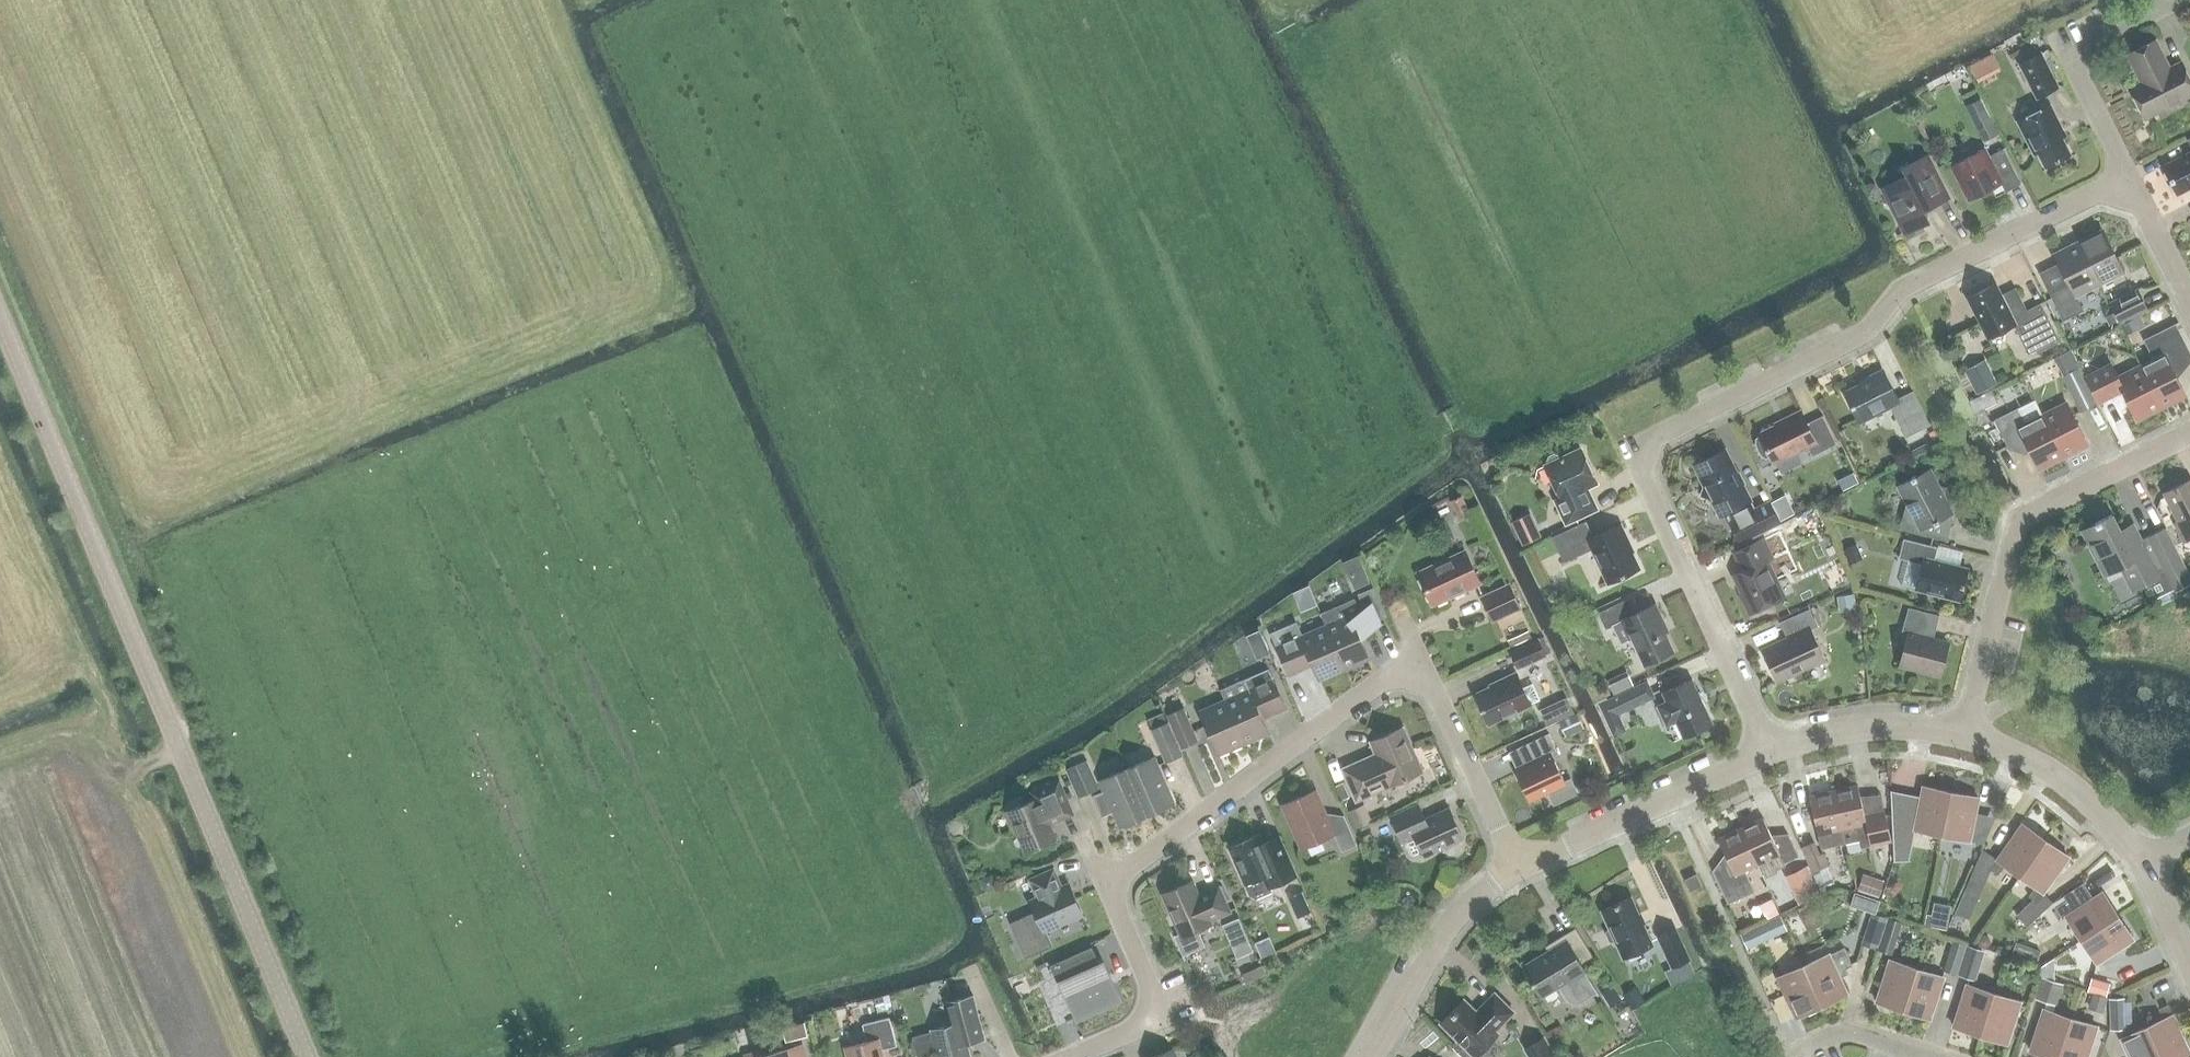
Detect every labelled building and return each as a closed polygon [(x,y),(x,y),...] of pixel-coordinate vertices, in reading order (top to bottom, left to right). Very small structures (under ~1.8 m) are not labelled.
[(2129,87),(2145,119),(2166,108),(2168,113),(2188,103),(2185,98),(2189,95),(2189,78),(2181,60),(2169,66),(2155,39),(2126,54),(2140,81),(2129,87)] [(2060,87),(2041,50),(2017,62),(2036,99),(2060,87)] [(2037,151),(2045,166),(2070,153),(2058,130),(2062,128),(2050,105),(2017,121),(2033,153),(2037,151)] [(1998,134),(1988,116),(1984,108),(1970,115),(1983,141),(1998,134)] [(2005,191),(2021,183),(2003,148),(1988,155),(1984,148),(1951,164),(1969,200),(1992,188),(1991,186),(2000,181),(2005,191)] [(2164,165),(2177,193),(2189,186),(2189,152),(2164,165)] [(1926,155),(1898,169),(1902,177),(1882,187),(1905,232),(1929,219),(1924,209),(1948,197),(1926,155)] [(2078,241),(2099,283),(2123,271),(2102,229),(2078,241)] [(2099,283),(2078,241),(2054,253),(2068,282),(2049,292),(2063,319),(2082,309),(2075,295),(2099,283)] [(1988,337),(2013,324),(2028,353),(2058,338),(2040,303),(2026,310),(2015,287),(2000,295),(1994,283),(1968,296),(1988,337)] [(2109,302),(2119,322),(2147,308),(2140,294),(2124,302),(2121,296),(2109,302)] [(2134,318),(2120,324),(2125,335),(2139,328),(2134,318)] [(2141,365),(2162,406),(2185,395),(2177,378),(2173,370),(2189,362),(2189,355),(2178,331),(2148,345),(2155,358),(2153,359),(2141,365)] [(1964,370),(1976,394),(1997,383),(1985,359),(1964,370)] [(2110,363),(2085,376),(2097,402),(2122,389),(2137,419),(2162,406),(2141,365),(2117,376),(2110,363)] [(2062,376),(2079,412),(2096,403),(2079,368),(2062,376)] [(1868,379),(1844,392),(1859,421),(1890,406),(1905,436),(1930,424),(1913,390),(1897,398),(1882,369),(1867,377),(1868,379)] [(2018,407),(1994,419),(2007,446),(2024,438),(2030,450),(2039,468),(2063,456),(2042,414),(2034,399),(2018,407)] [(2066,402),(2042,414),(2063,456),(2087,444),(2066,402)] [(1836,443),(1822,415),(1806,423),(1800,411),(1783,419),(1784,421),(1759,433),(1773,462),(1807,446),(1812,455),(1836,443)] [(1546,461),(1548,463),(1545,464),(1560,497),(1555,499),(1566,523),(1596,508),(1586,487),(1596,483),(1580,448),(1560,458),(1559,455),(1553,453),(1548,455),(1546,461)] [(1739,543),(1745,540),(1780,522),(1769,501),(1755,508),(1725,448),(1693,464),(1704,485),(1700,495),(1710,499),(1719,516),(1726,512),(1728,515),(1726,516),(1739,543)] [(1912,512),(1908,514),(1903,513),(1899,528),(1946,540),(1950,522),(1943,520),(1945,515),(1951,512),(1943,496),(1945,487),(1937,485),(1929,469),(1898,485),(1912,512)] [(2174,523),(2183,541),(2189,538),(2189,479),(2163,493),(2177,521),(2174,523)] [(1507,519),(1520,543),(1540,532),(1527,509),(1507,519)] [(2132,590),(2159,576),(2158,573),(2164,570),(2173,587),(2189,579),(2189,578),(2164,527),(2141,539),(2138,534),(2125,541),(2111,514),(2095,522),(2096,524),(2082,531),(2104,574),(2120,566),(2132,590)] [(1580,523),(1552,536),(1563,562),(1591,548),(1606,581),(1621,574),(1621,576),(1639,568),(1627,542),(1629,541),(1620,523),(1588,539),(1580,523)] [(1916,589),(1959,600),(1967,568),(1934,559),(1937,547),(1903,538),(1898,557),(1922,563),(1916,589)] [(1742,594),(1750,612),(1783,597),(1775,580),(1776,577),(1772,568),(1769,567),(1766,561),(1771,558),(1762,539),(1734,552),(1743,570),(1735,574),(1743,593),(1742,594)] [(1417,572),(1432,604),(1479,583),(1464,550),(1417,572)] [(1353,587),(1367,581),(1357,557),(1343,563),(1353,587)] [(1481,596),(1492,620),(1520,607),(1509,583),(1481,596)] [(1374,587),(1358,594),(1365,610),(1370,622),(1378,619),(1386,615),(1374,587)] [(1380,622),(1378,619),(1370,622),(1365,610),(1360,613),(1354,598),(1321,613),(1326,625),(1325,625),(1344,668),(1368,657),(1360,637),(1380,622)] [(1631,638),(1643,663),(1673,649),(1659,620),(1662,619),(1655,603),(1635,613),(1628,598),(1598,612),(1606,628),(1620,621),(1628,639),(1631,638)] [(1939,615),(1908,607),(1901,632),(1907,633),(1899,664),(1940,675),(1948,643),(1932,639),(1939,615)] [(1762,648),(1777,680),(1824,659),(1810,628),(1817,625),(1809,608),(1781,621),(1788,637),(1762,648)] [(1344,668),(1325,625),(1302,635),(1296,622),(1270,633),(1289,675),(1313,664),(1319,679),(1344,668)] [(1243,634),(1251,656),(1266,651),(1258,628),(1243,634)] [(1539,638),(1509,652),(1516,668),(1546,654),(1539,638)] [(1286,708),(1268,668),(1220,689),(1225,700),(1224,700),(1243,743),(1268,732),(1262,719),(1286,708)] [(1532,683),(1522,687),(1516,672),(1499,680),(1500,682),(1475,693),(1489,723),(1540,699),(1532,683)] [(1690,679),(1663,692),(1667,701),(1658,705),(1666,724),(1676,719),(1684,736),(1711,723),(1703,705),(1706,704),(1699,690),(1696,691),(1690,679)] [(1647,681),(1611,698),(1618,714),(1631,708),(1629,705),(1641,699),(1643,703),(1655,697),(1647,681)] [(1557,719),(1564,735),(1581,728),(1566,694),(1537,707),(1544,725),(1557,719)] [(1243,743),(1224,700),(1200,711),(1218,753),(1243,743)] [(1144,710),(1165,763),(1182,756),(1168,721),(1166,722),(1158,704),(1144,710)] [(1198,740),(1184,707),(1167,714),(1181,747),(1198,740)] [(1403,727),(1370,741),(1375,753),(1341,768),(1356,800),(1422,771),(1403,727)] [(1518,770),(1516,771),(1529,799),(1547,790),(1552,801),(1556,802),(1576,792),(1570,778),(1564,781),(1552,756),(1558,753),(1548,733),(1520,746),(1530,765),(1518,770)] [(1126,768),(1147,814),(1173,803),(1153,757),(1126,768)] [(1087,760),(1065,769),(1077,798),(1099,788),(1087,760)] [(1100,780),(1105,790),(1092,795),(1101,816),(1114,810),(1120,826),(1147,814),(1126,768),(1100,780)] [(1073,813),(1059,779),(1028,792),(1032,800),(1008,810),(1025,851),(1055,838),(1049,824),(1073,813)] [(1833,790),(1845,843),(1858,840),(1860,847),(1886,841),(1886,820),(1884,810),(1864,814),(1857,784),(1833,790)] [(1916,817),(1892,812),(1894,861),(1908,860),(1908,859),(1907,859),(1910,846),(1914,829),(1942,835),(1950,792),(1923,786),(1921,796),(1916,817)] [(1315,790),(1282,804),(1301,848),(1333,833),(1341,851),(1356,844),(1343,815),(1329,821),(1315,790)] [(1845,843),(1833,790),(1809,795),(1821,848),(1845,843)] [(1978,797),(1950,792),(1942,835),(1969,840),(1978,797)] [(1364,803),(1347,811),(1355,830),(1372,821),(1364,803)] [(1425,819),(1418,804),(1391,816),(1402,841),(1403,841),(1409,855),(1418,855),(1422,854),(1423,855),(1443,846),(1444,850),(1448,853),(1453,854),(1457,852),(1459,848),(1460,843),(1458,839),(1462,837),(1449,808),(1425,819)] [(1762,817),(1740,828),(1757,863),(1764,878),(1777,872),(1775,870),(1785,865),(1783,863),(1798,856),(1788,833),(1770,834),(1762,817)] [(1982,849),(1956,912),(1969,918),(1983,887),(1990,869),(1998,874),(2004,865),(2019,876),(2045,840),(2022,823),(1996,859),(1982,849)] [(1367,828),(1358,832),(1363,843),(1373,839),(1367,828)] [(1757,863),(1740,828),(1717,838),(1730,865),(1713,873),(1727,903),(1753,890),(1743,870),(1757,863)] [(1228,847),(1244,884),(1249,895),(1256,898),(1272,891),(1270,887),(1297,875),(1280,837),(1263,845),(1258,834),(1228,847)] [(2033,899),(2016,915),(2027,927),(2052,902),(2043,892),(2068,856),(2045,840),(2019,876),(2035,886),(2028,896),(2033,899)] [(1801,847),(1811,872),(1829,864),(1824,852),(1819,854),(1814,842),(1801,847)] [(1806,865),(1792,872),(1800,888),(1794,891),(1799,902),(1819,893),(1806,865)] [(1019,917),(1017,940),(1025,958),(1051,946),(1044,930),(1082,913),(1069,884),(1062,887),(1053,868),(1029,879),(1038,898),(1030,901),(1034,911),(1019,917)] [(1696,873),(1684,879),(1689,891),(1701,885),(1696,873)] [(1857,891),(1879,898),(1884,880),(1863,873),(1857,891)] [(992,874),(980,879),(984,892),(997,887),(992,874)] [(1162,894),(1180,933),(1175,935),(1174,934),(1173,935),(1184,959),(1185,959),(1183,955),(1205,945),(1197,928),(1210,922),(1209,921),(1230,912),(1218,885),(1205,890),(1206,892),(1198,896),(1192,881),(1162,894)] [(1846,890),(1840,902),(1865,914),(1871,901),(1846,890)] [(2065,916),(2081,939),(2117,915),(2102,891),(2073,910),(2066,900),(2055,907),(2062,918),(2065,916)] [(1615,940),(1623,958),(1652,944),(1630,896),(1601,910),(1609,928),(1606,932),(1609,940),(1615,940)] [(1928,924),(1943,927),(1948,905),(1933,902),(1928,924)] [(1861,943),(1877,949),(1887,918),(1871,913),(1861,943)] [(2117,915),(2081,939),(2096,963),(2133,939),(2117,915)] [(1228,922),(1239,946),(1251,941),(1240,917),(1228,922)] [(1878,950),(1891,955),(1900,928),(1908,930),(1910,925),(1888,918),(1878,950)] [(1758,925),(1740,933),(1747,948),(1765,940),(1758,925)] [(1522,966),(1541,997),(1542,996),(1541,996),(1558,986),(1565,998),(1568,1002),(1572,1003),(1577,1003),(1581,1002),(1597,992),(1580,963),(1592,955),(1575,927),(1553,940),(1556,945),(1522,966)] [(1689,959),(1675,928),(1657,936),(1671,968),(1687,960),(1689,959)] [(1943,970),(1957,974),(1966,944),(1952,940),(1943,970)] [(2017,940),(2012,953),(2023,956),(2024,957),(2029,945),(2028,944),(2017,940)] [(1967,945),(1958,975),(1975,980),(1984,951),(1967,945)] [(1120,1000),(1103,961),(1099,963),(1091,946),(1049,965),(1057,983),(1060,982),(1076,1019),(1120,1000)] [(1803,965),(1821,1005),(1847,993),(1839,977),(1847,973),(1845,969),(1852,966),(1843,947),(1803,965)] [(1876,1001),(1903,1010),(1916,968),(1889,959),(1876,1001)] [(1821,1005),(1803,965),(1777,977),(1795,1017),(1821,1005)] [(1916,968),(1903,1010),(1930,1018),(1943,976),(1916,968)] [(2050,1056),(2057,1056),(2070,1017),(2053,1012),(2055,1005),(2056,1005),(2063,984),(2040,977),(2034,998),(2046,1002),(2044,1009),(2043,1009),(2029,1050),(2050,1056)] [(1953,1026),(1980,1034),(1993,993),(1966,984),(1953,1026)] [(1613,985),(1601,992),(1610,1007),(1622,999),(1613,985)] [(1635,986),(1622,994),(1632,1009),(1645,1001),(1635,986)] [(1494,1030),(1513,1012),(1494,993),(1475,1012),(1463,999),(1440,1023),(1474,1056),(1497,1033),(1494,1030)] [(1993,993),(1980,1034),(2006,1043),(2020,1001),(1993,993)] [(973,995),(953,1000),(959,1022),(931,1029),(931,1031),(912,1036),(918,1056),(919,1056),(937,1052),(938,1056),(970,1056),(967,1043),(984,1038),(973,995)] [(2108,999),(2110,1030),(2125,1029),(2123,998),(2108,999)] [(2146,1026),(2160,1056),(2184,1056),(2189,1054),(2167,1004),(2158,1008),(2163,1018),(2146,1026)] [(844,1047),(846,1056),(883,1056),(881,1049),(896,1046),(889,1017),(862,1024),(866,1041),(844,1047)] [(1065,1043),(1083,1036),(1075,1017),(1057,1025),(1065,1043)] [(2057,1056),(2087,1056),(2097,1026),(2070,1017),(2057,1056)] [(782,1028),(785,1041),(808,1036),(804,1022),(782,1028)] [(2146,1026),(2120,1038),(2129,1056),(2160,1056),(2146,1026)] [(1545,1041),(1527,1052),(1530,1056),(1555,1056),(1545,1041)] [(801,1044),(761,1054),(760,1052),(744,1056),(805,1056),(801,1044)] [(1172,1048),(1152,1056),(1176,1056),(1172,1048)]
